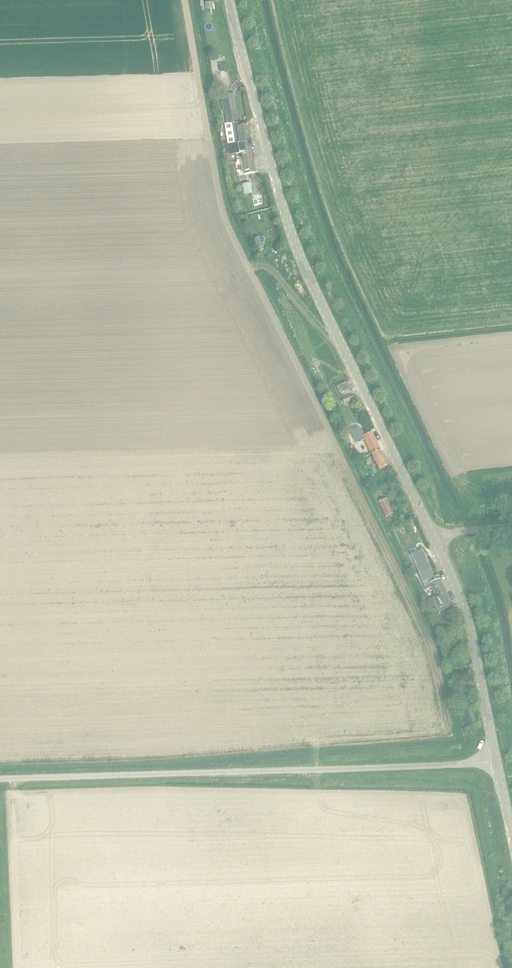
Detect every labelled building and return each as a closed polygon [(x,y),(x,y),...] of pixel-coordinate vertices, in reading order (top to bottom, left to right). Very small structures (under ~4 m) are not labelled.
[(228,111),(233,142),(250,140),(247,124),(238,126),(234,99),(224,101),(222,101),(223,112),(228,111)] [(235,153),(252,151),(250,141),(251,141),(251,140),(250,140),(233,142),(235,153)] [(240,154),(243,174),(255,172),(252,151),(235,153),(235,154),(240,154)] [(252,193),(251,183),(242,184),(244,195),(252,193)] [(345,383),(337,387),(340,393),(348,389),(345,383)] [(345,404),(354,400),(351,394),(342,398),(345,404)] [(372,453),(380,450),(371,432),(363,436),(362,434),(363,433),(362,431),(361,431),(359,427),(350,431),(356,443),(365,439),(372,453)] [(380,450),(372,453),(379,469),(387,465),(380,450)] [(386,517),(394,513),(386,499),(379,502),(386,517)] [(429,577),(420,552),(411,556),(420,581),(429,577)] [(434,595),(444,591),(438,578),(429,582),(434,595)] [(451,606),(444,591),(434,595),(430,597),(437,612),(441,611),(446,622),(452,620),(447,608),(451,606)]
